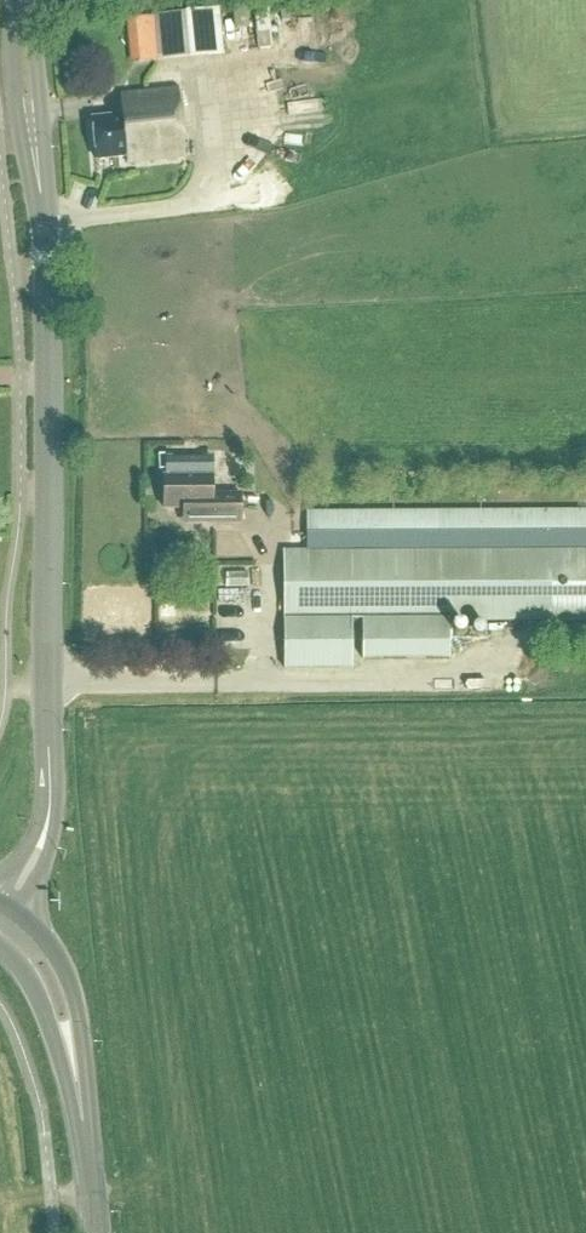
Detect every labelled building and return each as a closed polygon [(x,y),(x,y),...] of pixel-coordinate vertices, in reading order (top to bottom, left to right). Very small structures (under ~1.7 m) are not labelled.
[(195,15),(137,21),(141,64),(188,59),(186,37),(197,36),(195,15)] [(218,47),(262,44),(260,18),(244,19),(245,29),(217,31),(218,47)] [(185,162),(179,92),(156,94),(122,97),(124,119),(94,122),(97,163),(128,160),(128,167),(185,162)] [(240,525),(240,496),(212,496),(212,461),(180,461),(180,477),(147,478),(147,510),(184,510),(184,525),(240,525)] [(302,528),(294,528),(294,550),(283,550),(283,669),(350,668),(350,618),(361,618),(362,659),(447,659),(447,621),(585,620),(585,527),(302,528)]
